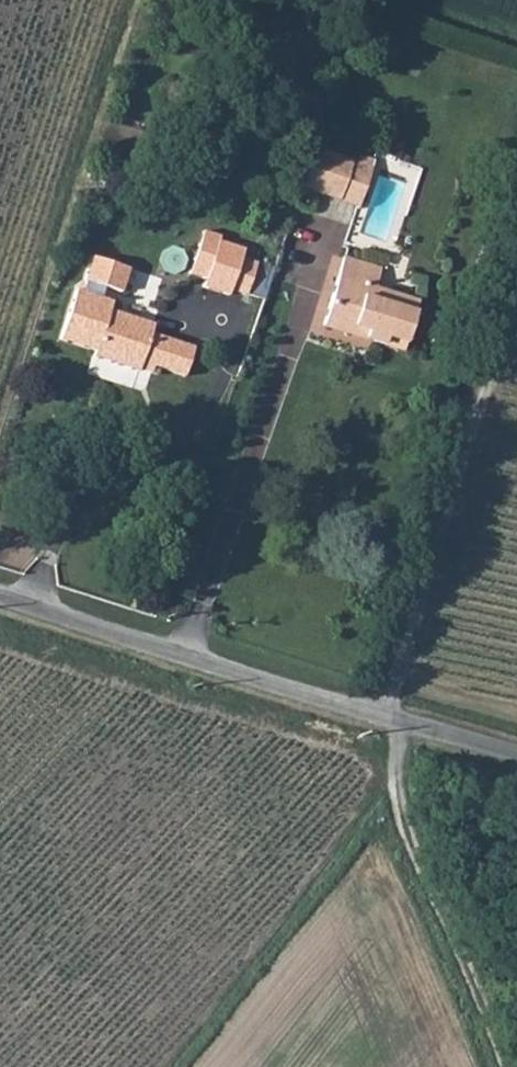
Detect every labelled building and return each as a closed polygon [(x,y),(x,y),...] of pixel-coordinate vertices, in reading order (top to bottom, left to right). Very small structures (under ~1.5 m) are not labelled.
[(316,150),(304,189),(357,205),(368,168),(316,150)] [(239,253),(221,248),(210,287),(227,293),(237,258),(239,253)] [(92,257),(84,282),(120,293),(128,268),(92,257)] [(245,310),(250,302),(259,272),(261,265),(237,258),(227,293),(225,301),(245,310)] [(372,284),(377,269),(343,259),(322,325),(402,350),(418,299),(372,284)] [(277,278),(259,272),(250,302),(265,309),(277,278)] [(106,313),(107,306),(75,294),(58,344),(93,355),(92,360),(139,375),(145,365),(184,378),(193,351),(154,337),(155,328),(106,313)]
